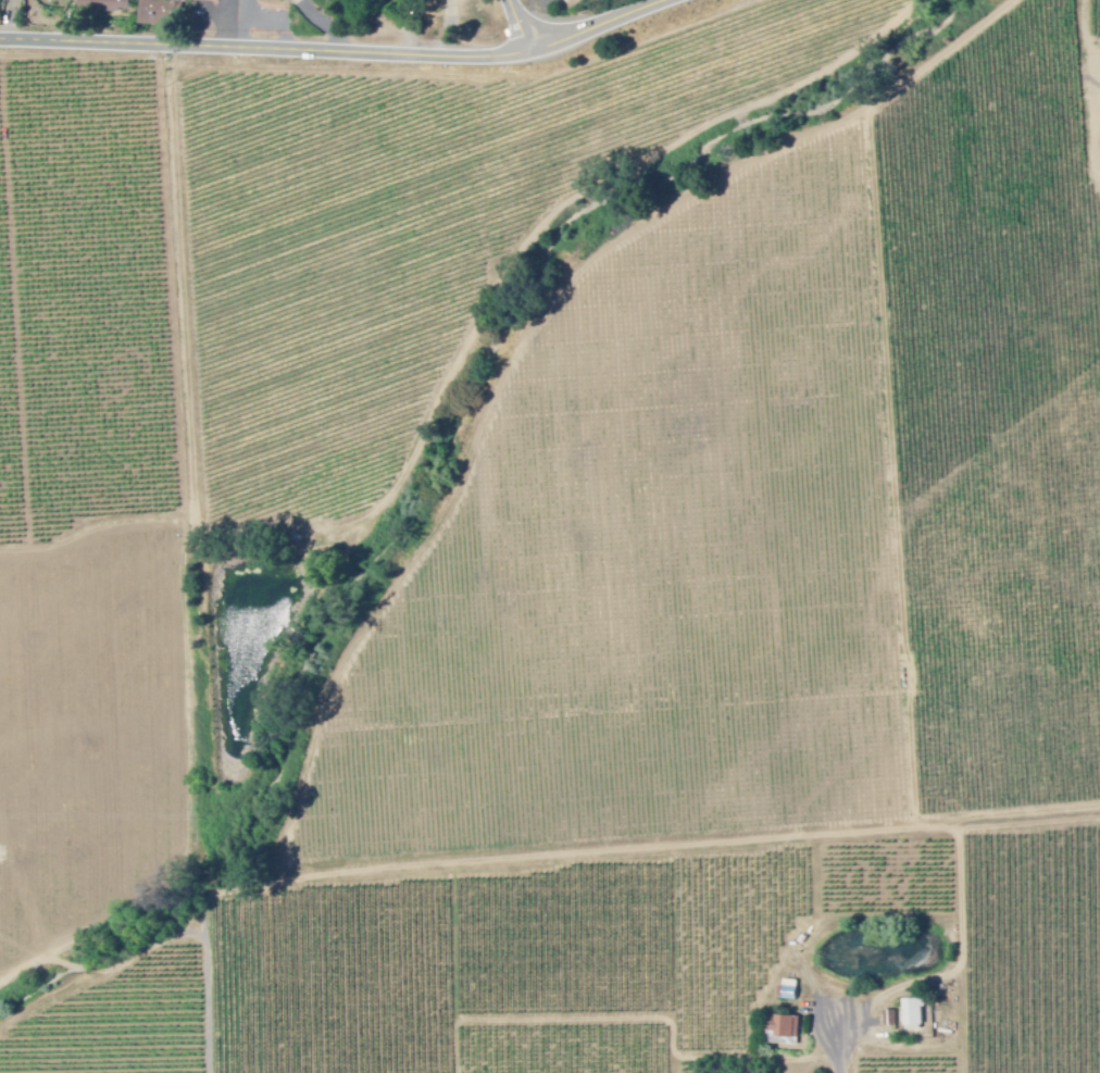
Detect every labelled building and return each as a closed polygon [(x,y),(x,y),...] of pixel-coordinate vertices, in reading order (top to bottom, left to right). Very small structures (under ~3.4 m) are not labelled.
[(84,14),(132,15),(133,0),(85,0),(84,14)] [(184,28),(185,0),(142,0),(141,26),(184,28)] [(787,1001),(801,1002),(802,982),(788,981),(787,1001)] [(922,999),(902,1000),(903,1027),(923,1027),(922,999)] [(803,1018),(776,1017),(775,1037),(803,1038),(803,1018)]
